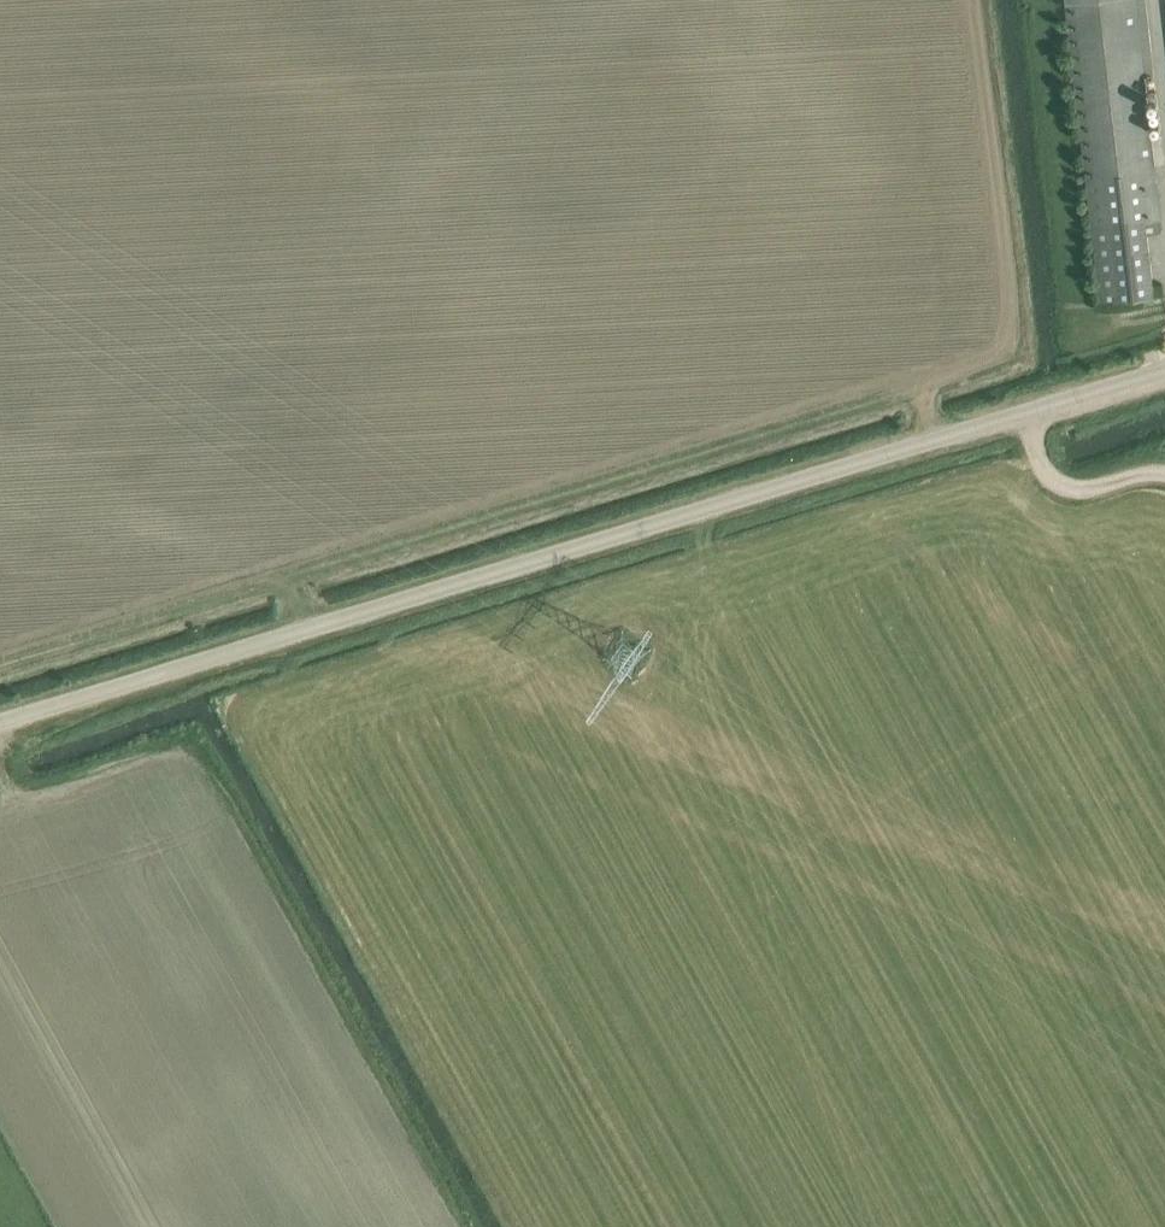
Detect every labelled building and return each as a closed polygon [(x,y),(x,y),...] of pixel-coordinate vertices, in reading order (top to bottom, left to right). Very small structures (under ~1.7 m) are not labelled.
[(1066,4),(1099,278),(1102,302),(1154,296),(1147,234),(1161,232),(1162,229),(1143,75),(1154,74),(1145,0),(1097,0),(1066,4)]
